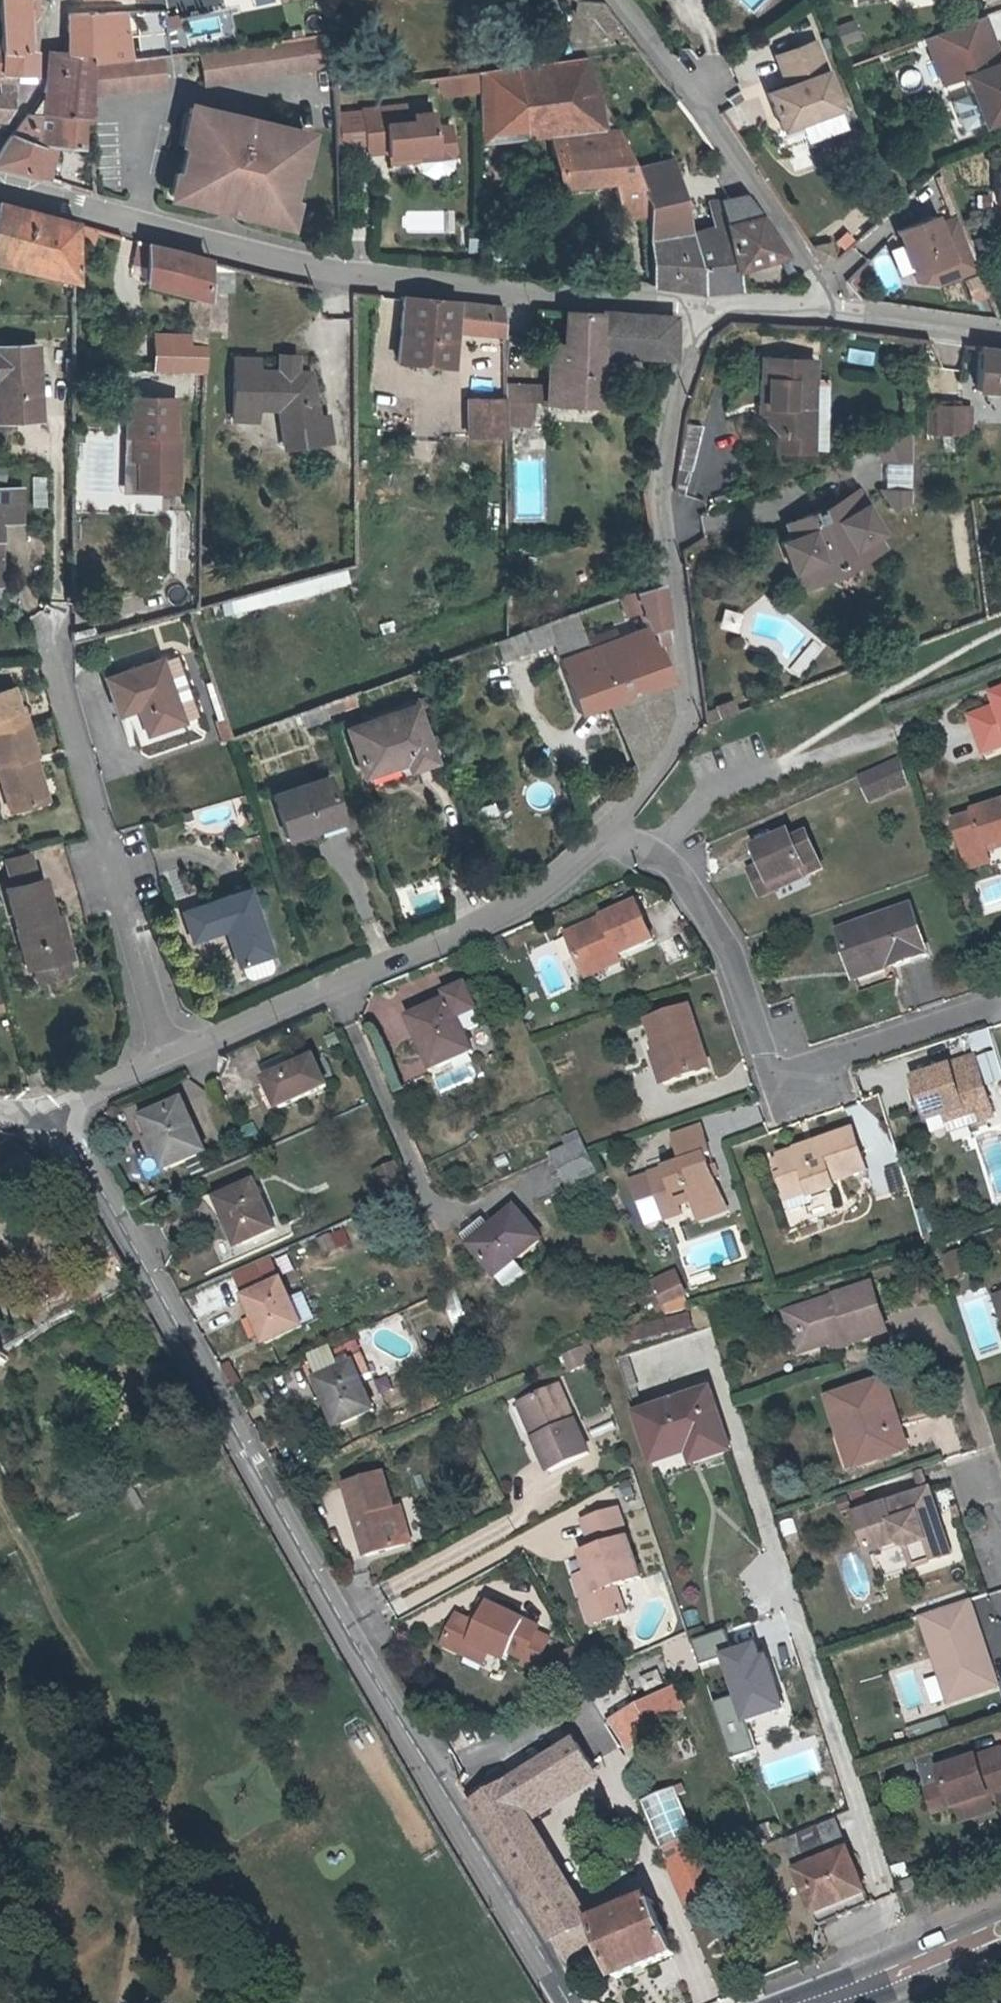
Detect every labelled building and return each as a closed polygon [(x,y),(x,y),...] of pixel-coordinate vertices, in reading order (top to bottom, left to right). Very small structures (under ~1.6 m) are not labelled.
[(25,0),(0,0),(0,46),(11,48),(10,73),(11,97),(22,98),(35,78),(34,49),(28,48),(25,0)] [(28,48),(34,49),(33,21),(38,14),(37,0),(25,0),(28,48)] [(69,22),(69,33),(76,33),(76,52),(95,53),(96,63),(127,62),(124,9),(70,13),(69,22)] [(922,38),(942,84),(964,75),(983,125),(1000,118),(1000,61),(1000,62),(985,14),(922,38)] [(852,19),(831,26),(838,46),(859,38),(852,19)] [(76,33),(69,33),(68,51),(76,52),(76,33)] [(325,40),(323,40),(275,45),(202,51),(206,86),(331,74),(325,40)] [(790,84),(788,84),(769,91),(784,129),(842,107),(816,40),(784,52),(793,76),(790,84)] [(10,73),(11,48),(0,46),(0,73),(10,73)] [(95,53),(76,52),(68,51),(51,50),(50,77),(49,85),(46,92),(47,92),(33,114),(43,117),(55,115),(94,109),(96,97),(96,63),(95,53)] [(793,76),(784,52),(777,54),(788,84),(790,84),(793,76)] [(96,63),(96,97),(171,90),(168,56),(127,62),(96,63)] [(619,125),(587,57),(485,73),(482,144),(619,125)] [(478,72),(470,73),(472,91),(481,90),(478,72)] [(10,73),(0,73),(0,119),(3,119),(11,108),(11,97),(10,73)] [(452,76),(455,94),(472,91),(470,73),(452,76)] [(455,94),(452,76),(446,77),(449,95),(455,94)] [(181,171),(176,169),(169,195),(297,226),(303,198),(298,197),(304,170),(310,172),(320,129),(193,98),(181,143),(187,145),(181,171)] [(440,154),(440,160),(459,158),(456,128),(438,130),(437,114),(418,116),(417,106),(367,112),(371,147),(372,155),(391,153),(392,159),(440,154)] [(55,115),(43,117),(33,114),(32,114),(10,139),(0,155),(0,164),(39,175),(45,140),(84,145),(87,119),(94,119),(94,109),(55,115)] [(367,112),(341,114),(341,150),(371,147),(367,112)] [(649,199),(642,164),(623,128),(553,135),(556,152),(563,187),(615,179),(626,218),(649,213),(649,199)] [(423,164),(427,174),(436,180),(450,178),(457,171),(459,160),(459,158),(440,160),(440,154),(392,159),(393,165),(423,161),(423,164)] [(649,199),(649,213),(653,285),(704,290),(696,251),(730,242),(727,226),(694,234),(691,194),(676,158),(642,164),(649,199)] [(727,226),(761,218),(748,199),(722,203),(727,226)] [(76,222),(0,203),(0,237),(40,246),(38,273),(75,282),(76,237),(76,222)] [(932,284),(971,268),(951,217),(933,224),(929,216),(892,231),(908,273),(925,267),(932,284)] [(730,242),(736,271),(788,258),(761,218),(727,226),(730,242)] [(0,237),(0,264),(38,273),(40,246),(0,237)] [(147,265),(146,243),(137,240),(135,263),(147,265)] [(696,251),(704,290),(705,293),(740,289),(736,271),(730,242),(696,251)] [(209,261),(146,243),(147,265),(147,283),(191,295),(189,338),(156,335),(154,372),(204,373),(209,261)] [(932,284),(925,267),(908,273),(918,280),(932,284)] [(454,331),(504,334),(504,305),(404,296),(399,361),(452,365),(454,331)] [(595,406),(600,351),(603,312),(566,309),(566,311),(564,344),(549,342),(544,404),(595,406)] [(603,312),(600,351),(674,357),(677,318),(603,312)] [(978,347),(976,391),(1000,392),(1000,350),(978,347)] [(40,423),(38,349),(0,350),(0,424),(40,423)] [(849,349),(847,362),(872,366),(874,352),(849,349)] [(255,399),(277,399),(287,400),(290,423),(280,425),(283,447),(329,440),(326,416),(313,418),(308,371),(293,370),(294,358),(278,358),(278,369),(255,368),(256,357),(234,355),(231,415),(254,416),(255,399)] [(773,434),(801,435),(802,409),(809,410),(810,362),(758,360),(758,387),(765,395),(764,424),(773,434)] [(507,396),(467,398),(469,436),(508,435),(507,396)] [(129,399),(129,436),(133,436),(133,462),(141,463),(140,487),(181,488),(183,437),(177,436),(178,400),(129,399)] [(287,400),(277,399),(280,425),(290,423),(287,400)] [(942,436),(943,407),(935,407),(935,436),(942,436)] [(969,424),(977,425),(977,407),(943,407),(942,436),(969,436),(969,424)] [(912,433),(876,446),(883,463),(911,464),(912,433)] [(801,435),(773,434),(774,451),(808,452),(808,436),(801,435)] [(133,436),(129,436),(128,487),(140,487),(141,463),(133,462),(133,436)] [(1,570),(1,524),(18,525),(18,491),(0,491),(0,570),(1,570)] [(801,585),(827,575),(824,567),(840,561),(853,553),(858,562),(882,548),(874,536),(880,532),(855,491),(820,512),(824,519),(815,524),(809,514),(782,523),(787,537),(778,541),(789,570),(794,569),(801,585)] [(911,492),(882,491),(894,511),(910,504),(911,492)] [(824,567),(827,575),(848,568),(858,562),(853,553),(840,561),(824,567)] [(193,629),(358,581),(355,563),(195,607),(186,610),(193,629)] [(662,582),(619,597),(626,616),(639,613),(643,621),(648,628),(655,642),(673,684),(678,681),(662,582)] [(575,611),(514,634),(522,655),(555,643),(584,715),(612,707),(642,774),(656,757),(667,739),(677,713),(673,684),(655,642),(648,628),(641,631),(621,640),(592,652),(585,636),(575,611)] [(592,652),(621,640),(617,630),(596,638),(594,632),(585,636),(592,652)] [(507,637),(516,658),(522,655),(514,634),(507,637)] [(516,658),(507,637),(495,641),(503,663),(516,658)] [(197,715),(183,673),(167,679),(162,665),(161,660),(107,680),(120,715),(141,707),(149,732),(197,715)] [(167,679),(183,673),(175,663),(168,660),(162,665),(167,679)] [(41,800),(28,759),(33,757),(18,709),(14,710),(7,688),(0,690),(0,780),(10,810),(41,800)] [(993,699),(997,709),(971,719),(986,757),(1000,751),(1000,695),(993,699)] [(713,705),(718,718),(735,712),(730,699),(713,705)] [(432,762),(413,708),(347,732),(366,785),(432,762)] [(230,739),(224,722),(216,725),(221,742),(230,739)] [(28,759),(41,800),(47,798),(33,757),(28,759)] [(907,784),(899,758),(857,777),(869,805),(907,784)] [(342,821),(327,778),(275,798),(290,840),(342,821)] [(987,854),(1000,851),(1000,800),(968,810),(969,813),(948,819),(967,862),(974,866),(984,863),(987,854)] [(496,802),(473,809),(481,834),(504,827),(496,802)] [(758,900),(822,872),(804,832),(789,838),(785,831),(747,848),(755,864),(744,869),(758,900)] [(991,866),(987,854),(984,863),(974,866),(967,862),(970,873),(991,866)] [(16,887),(38,881),(30,855),(8,860),(16,887)] [(42,981),(74,972),(70,957),(73,956),(65,928),(59,930),(45,880),(38,881),(16,887),(9,889),(20,929),(27,927),(38,966),(42,981)] [(248,887),(181,909),(191,936),(225,925),(237,960),(239,959),(267,949),(269,948),(248,887)] [(585,972),(622,957),(656,942),(641,906),(570,936),(585,972)] [(885,954),(890,969),(928,955),(911,907),(839,932),(850,966),(885,954)] [(27,927),(20,929),(32,968),(38,966),(27,927)] [(267,949),(239,959),(243,971),(249,974),(268,967),(271,961),(267,949)] [(855,981),(890,969),(885,954),(850,966),(855,981)] [(625,965),(622,957),(585,972),(589,980),(625,965)] [(414,1019),(422,1035),(418,1037),(434,1071),(475,1053),(465,1032),(483,1024),(465,987),(448,994),(451,1002),(414,1019)] [(673,1066),(679,1086),(715,1074),(693,1011),(651,1025),(662,1057),(658,1058),(662,1070),(673,1066)] [(991,1028),(971,1033),(975,1051),(995,1046),(991,1028)] [(942,1118),(948,1135),(996,1119),(974,1054),(906,1077),(922,1125),(942,1118)] [(271,1080),(285,1109),(336,1085),(322,1056),(271,1080)] [(668,1089),(679,1086),(673,1066),(662,1070),(668,1089)] [(148,1122),(155,1138),(152,1140),(168,1175),(209,1157),(186,1105),(148,1122)] [(850,1129),(770,1156),(785,1203),(866,1176),(850,1129)] [(701,1214),(730,1205),(720,1184),(716,1175),(712,1161),(718,1159),(708,1130),(680,1139),(688,1166),(657,1176),(669,1214),(684,1209),(698,1205),(701,1214)] [(562,1139),(565,1145),(549,1153),(566,1190),(597,1176),(577,1132),(562,1139)] [(725,1182),(718,1159),(712,1161),(716,1175),(720,1184),(725,1182)] [(669,1214),(657,1176),(638,1182),(645,1206),(649,1205),(655,1225),(670,1220),(669,1214)] [(222,1200),(230,1217),(227,1218),(240,1248),(278,1232),(257,1185),(222,1200)] [(736,1216),(730,1205),(701,1214),(705,1226),(736,1216)] [(687,1219),(684,1209),(669,1214),(672,1224),(687,1219)] [(493,1233),(495,1236),(479,1248),(515,1291),(533,1276),(522,1263),(547,1242),(520,1210),(493,1233)] [(323,1237),(330,1252),(351,1242),(344,1227),(323,1237)] [(962,1250),(940,1257),(947,1280),(969,1273),(962,1250)] [(660,1284),(670,1306),(693,1295),(682,1273),(660,1284)] [(250,1296),(257,1312),(255,1313),(268,1344),(305,1327),(284,1282),(275,1286),(270,1274),(259,1278),(264,1291),(250,1296)] [(795,1313),(807,1352),(832,1344),(848,1339),(851,1347),(886,1336),(871,1288),(795,1313)] [(693,1295),(670,1306),(676,1316),(700,1309),(693,1295)] [(692,1313),(660,1321),(664,1336),(696,1328),(692,1313)] [(807,1352),(795,1313),(786,1316),(798,1355),(807,1352)] [(835,1353),(851,1347),(848,1339),(832,1344),(835,1353)] [(585,1346),(579,1349),(582,1357),(589,1355),(585,1346)] [(582,1357),(579,1349),(565,1355),(572,1372),(586,1366),(582,1357)] [(360,1361),(318,1382),(341,1434),(387,1416),(360,1361)] [(886,1383),(880,1385),(896,1429),(901,1428),(886,1383)] [(847,1432),(860,1468),(909,1452),(901,1428),(896,1429),(880,1385),(828,1403),(839,1435),(847,1432)] [(542,1436),(535,1439),(550,1472),(591,1453),(562,1386),(526,1401),(542,1436)] [(731,1451),(710,1391),(636,1416),(657,1476),(731,1451)] [(520,1403),(535,1439),(542,1436),(526,1401),(520,1403)] [(851,1471),(860,1468),(847,1432),(839,1435),(851,1471)] [(407,1545),(396,1510),(386,1475),(346,1487),(367,1557),(407,1545)] [(868,1553),(898,1544),(909,1550),(915,1568),(950,1557),(930,1494),(857,1518),(868,1553)] [(403,1508),(396,1510),(407,1545),(413,1543),(403,1508)] [(599,1594),(585,1598),(594,1625),(628,1615),(619,1588),(644,1579),(621,1511),(587,1523),(597,1552),(586,1556),(592,1575),(599,1594)] [(580,1579),(585,1598),(599,1594),(592,1575),(580,1579)] [(483,1603),(474,1623),(482,1627),(491,1606),(483,1603)] [(972,1604),(966,1606),(994,1690),(999,1688),(972,1604)] [(527,1660),(536,1640),(541,1630),(491,1606),(482,1627),(474,1623),(458,1616),(446,1645),(469,1656),(474,1645),(492,1654),(508,1661),(511,1654),(527,1660)] [(994,1690),(966,1606),(924,1620),(951,1704),(994,1690)] [(536,1640),(527,1660),(521,1671),(534,1677),(549,1647),(536,1640)] [(487,1664),(492,1654),(474,1645),(469,1656),(487,1664)] [(635,1707),(642,1723),(682,1704),(676,1688),(635,1707)] [(752,1701),(760,1751),(796,1745),(788,1695),(752,1701)] [(642,1723),(635,1707),(611,1722),(622,1749),(648,1736),(642,1723)] [(493,1762),(462,1779),(568,1970),(598,1954),(616,1987),(672,1957),(640,1900),(588,1928),(528,1819),(591,1785),(571,1748),(505,1783),(493,1762)] [(945,1773),(950,1789),(932,1795),(939,1815),(962,1807),(967,1823),(998,1812),(994,1802),(1000,1801),(1000,1755),(945,1773)] [(719,1896),(695,1839),(661,1854),(685,1910),(719,1896)] [(848,1849),(824,1858),(795,1870),(817,1925),(869,1903),(848,1849)] [(908,1877),(904,1864),(891,1869),(895,1881),(908,1877)]
